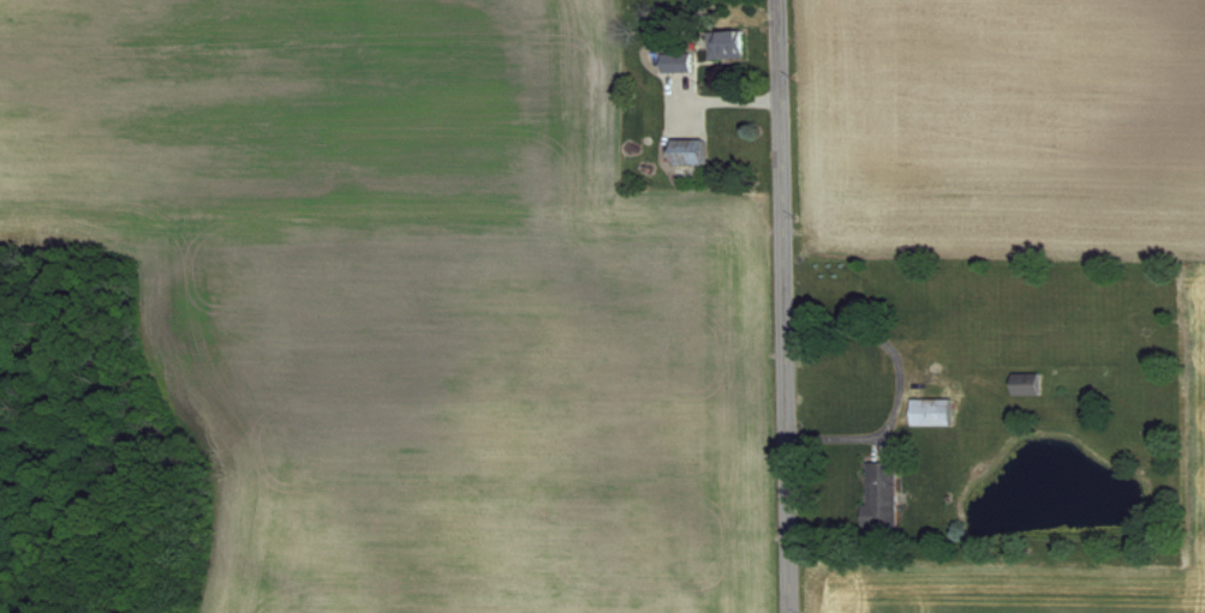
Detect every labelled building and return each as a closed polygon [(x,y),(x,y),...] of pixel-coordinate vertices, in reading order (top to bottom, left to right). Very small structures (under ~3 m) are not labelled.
[(708,31),(708,58),(742,58),(742,31),(708,31)] [(659,72),(690,72),(690,53),(659,53),(659,72)] [(700,166),(700,140),(668,140),(668,166),(700,166)] [(1010,395),(1037,395),(1037,374),(1010,374),(1010,395)] [(948,399),(908,399),(908,426),(948,426),(948,399)] [(895,530),(895,462),(863,462),(863,530),(895,530)]
